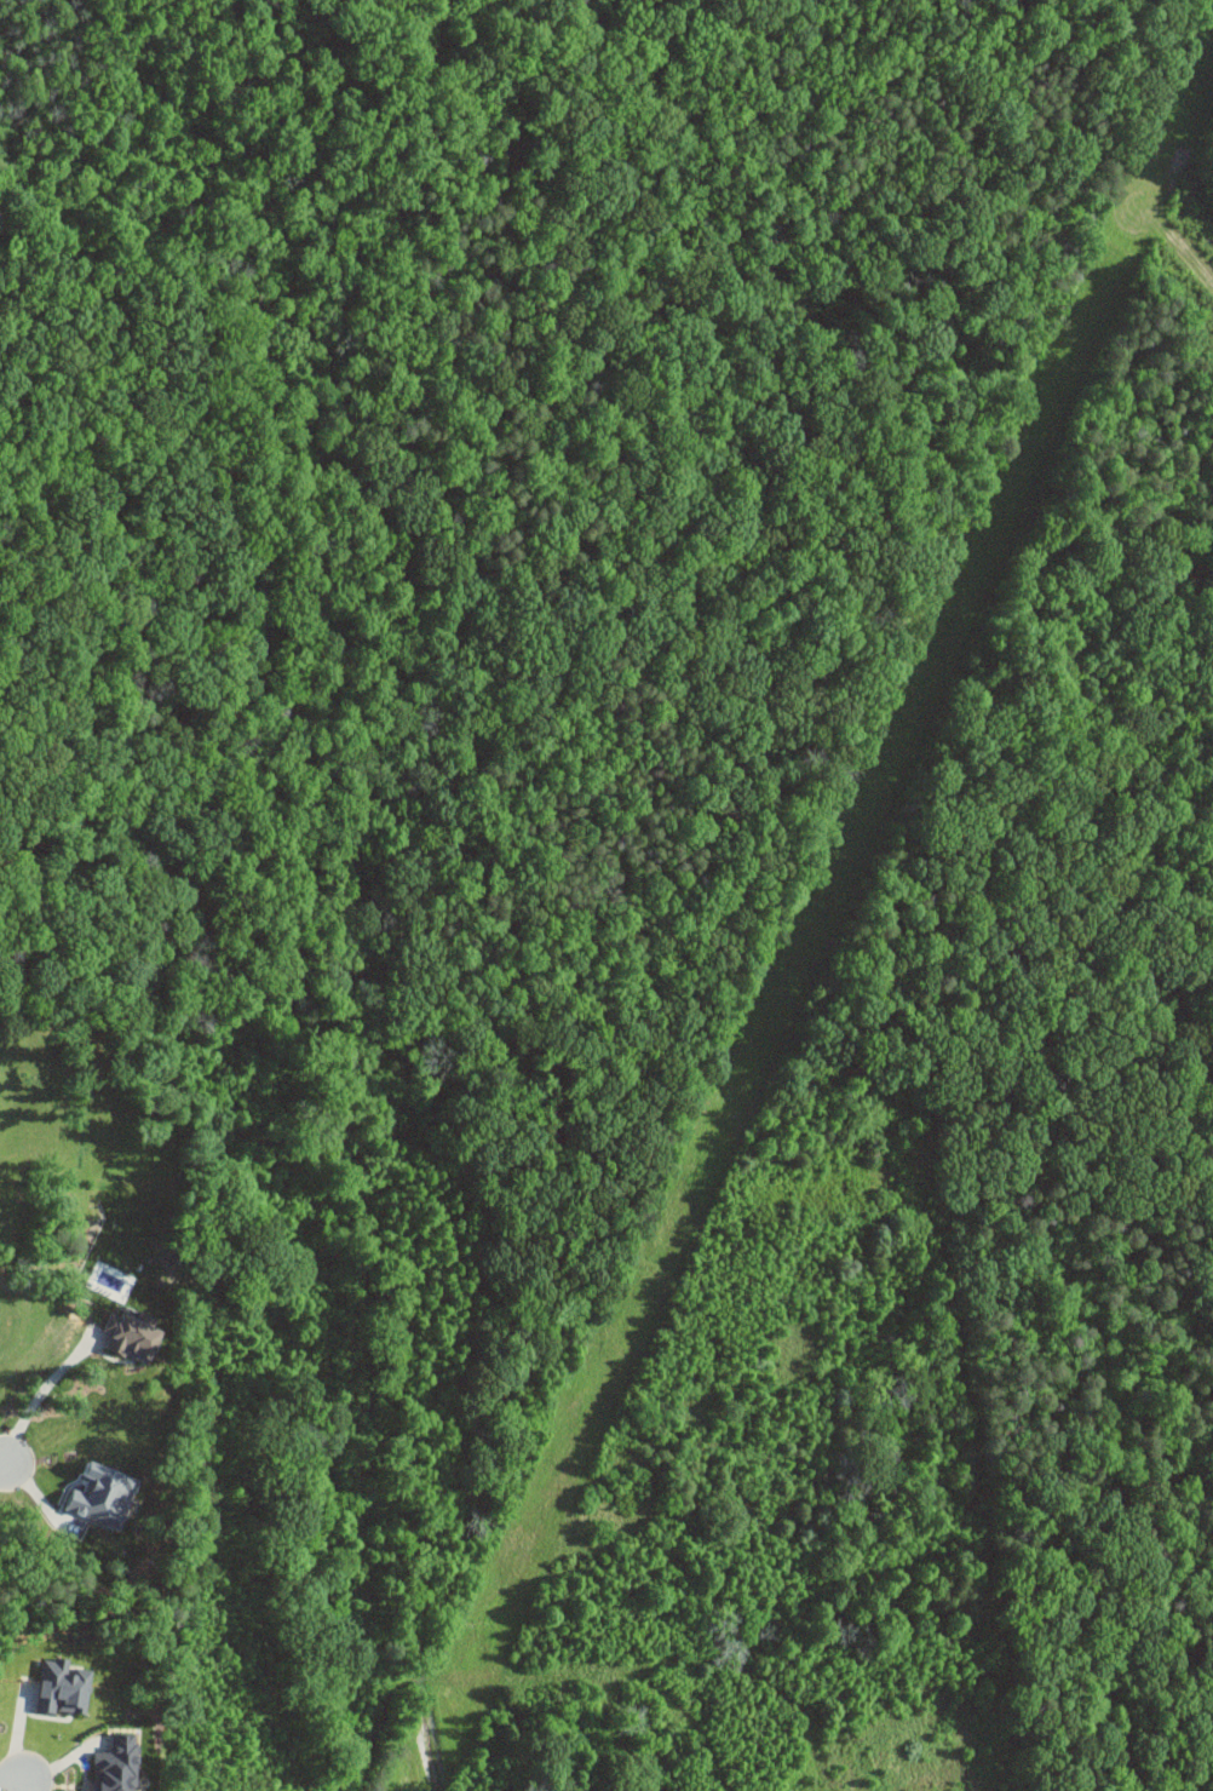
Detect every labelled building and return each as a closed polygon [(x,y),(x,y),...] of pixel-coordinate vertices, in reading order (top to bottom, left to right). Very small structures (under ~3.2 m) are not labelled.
[(149,1365),(164,1330),(151,1325),(155,1317),(140,1311),(136,1320),(110,1309),(101,1329),(110,1333),(104,1346),(149,1365)] [(63,1510),(121,1529),(138,1478),(91,1462),(80,1491),(71,1488),(63,1510)] [(37,1709),(87,1715),(92,1669),(69,1666),(70,1660),(43,1657),(37,1709)] [(94,1790),(136,1790),(138,1744),(134,1744),(135,1734),(112,1733),(111,1753),(95,1752),(94,1790)]
